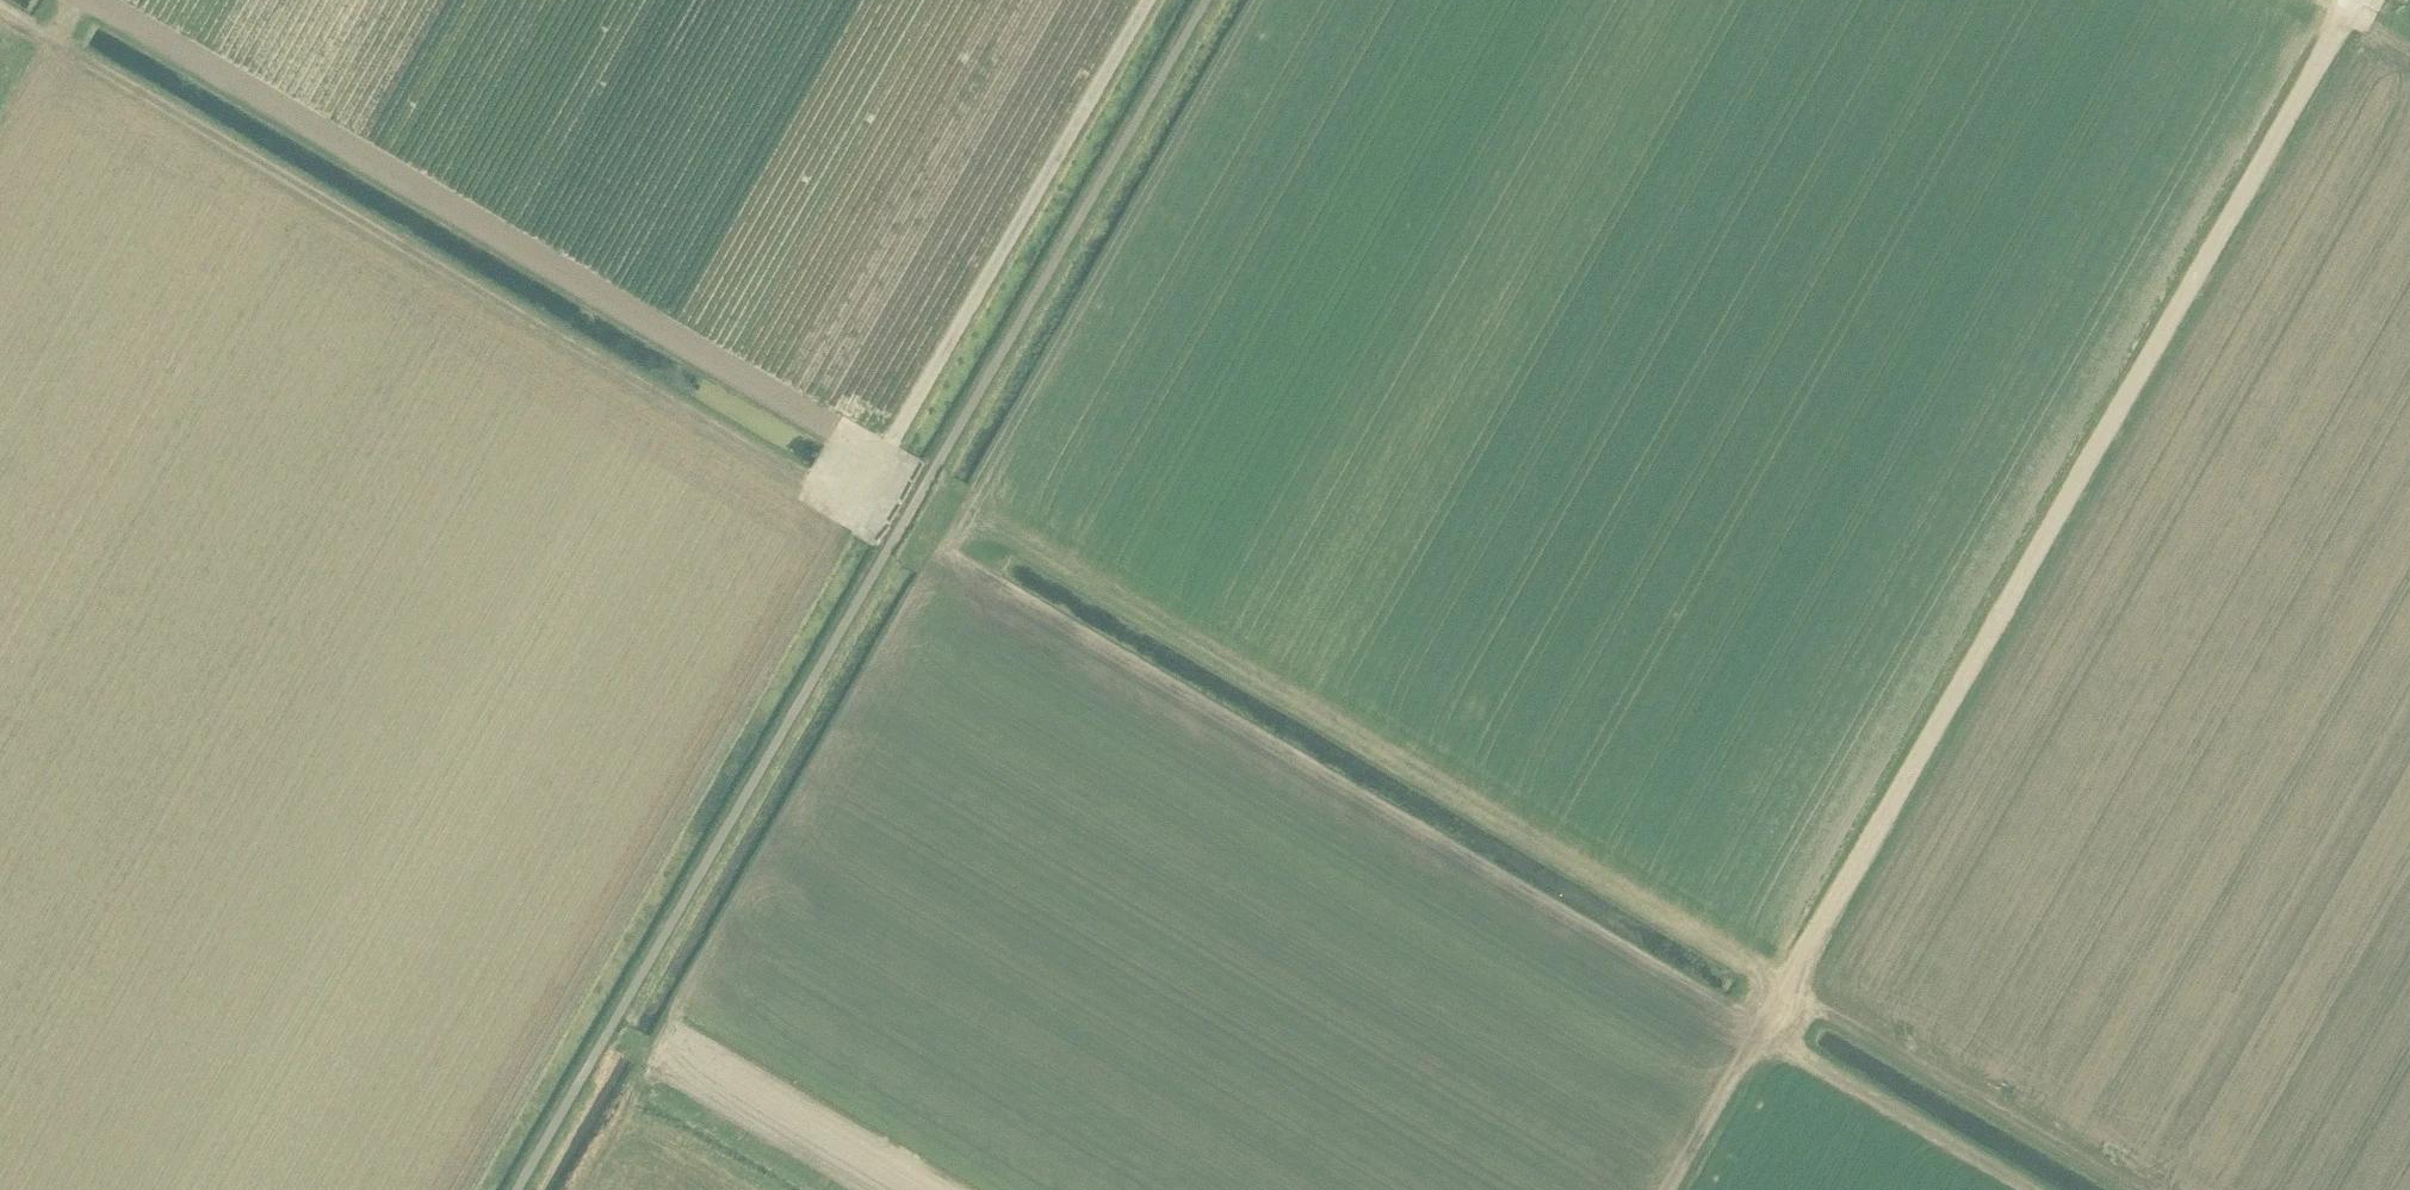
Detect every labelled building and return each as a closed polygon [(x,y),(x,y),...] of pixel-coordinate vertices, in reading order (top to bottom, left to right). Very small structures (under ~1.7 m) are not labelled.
[(1755,1089),(1747,1111),(1758,1115),(1766,1094),(1755,1089)]
